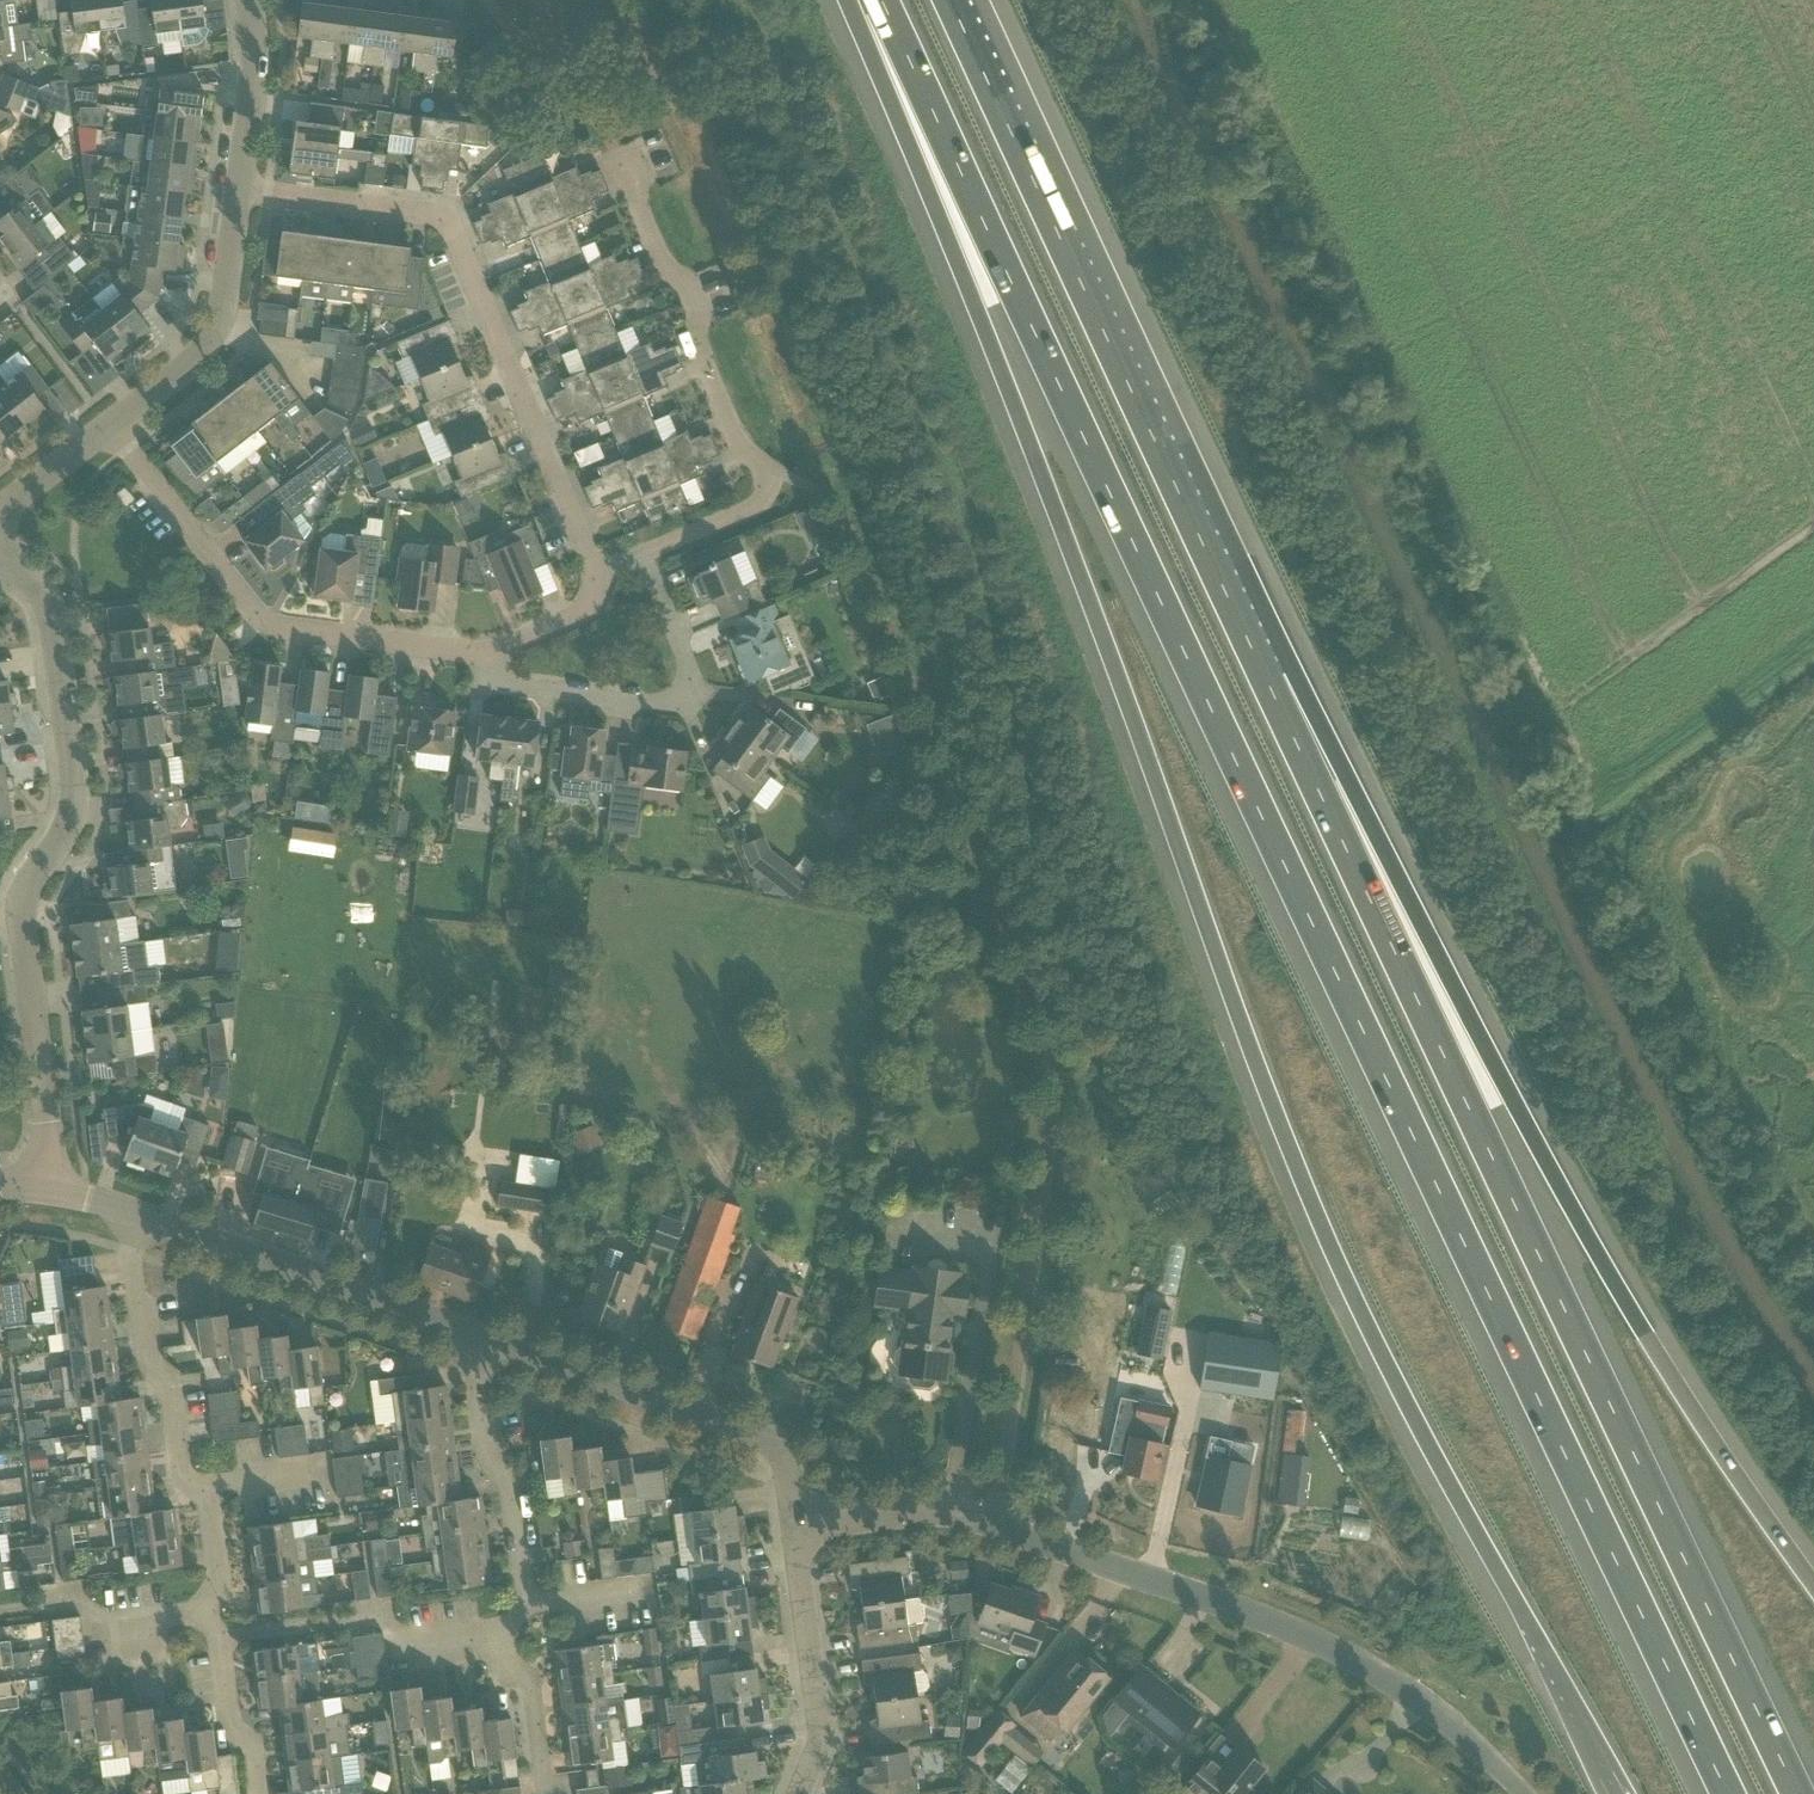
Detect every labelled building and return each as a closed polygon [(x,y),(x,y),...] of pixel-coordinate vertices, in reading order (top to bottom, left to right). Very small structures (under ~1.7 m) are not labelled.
[(31,25),(31,24),(18,25),(15,0),(0,0),(0,29),(31,25)] [(55,0),(36,0),(37,5),(39,22),(57,20),(55,3),(55,0)] [(60,25),(64,56),(79,53),(86,34),(101,32),(97,0),(71,0),(73,11),(58,13),(60,25)] [(138,10),(137,0),(123,2),(122,0),(97,0),(101,32),(117,30),(123,46),(128,45),(128,46),(142,44),(143,50),(138,10)] [(143,50),(159,47),(157,31),(180,28),(177,0),(151,0),(152,8),(138,10),(143,50)] [(180,28),(183,47),(198,44),(205,39),(208,32),(227,29),(223,0),(217,0),(210,1),(209,0),(177,0),(180,28)] [(310,58),(322,59),(329,0),(302,0),(298,37),(313,39),(310,58)] [(322,59),(333,61),(336,42),(350,44),(355,3),(336,0),(329,0),(322,59)] [(361,64),(373,66),(381,6),(355,3),(350,44),(364,46),(361,64)] [(401,51),(406,9),(381,6),(373,66),(384,68),(387,49),(401,51)] [(413,71),(424,73),(432,13),(406,9),(401,51),(415,53),(413,71)] [(438,56),(453,58),(458,16),(432,13),(424,73),(436,74),(438,56)] [(31,25),(0,29),(0,56),(2,55),(3,64),(25,61),(23,41),(33,40),(31,25)] [(306,58),(304,72),(317,74),(319,60),(306,58)] [(119,65),(106,67),(107,76),(120,75),(119,65)] [(68,83),(80,82),(78,66),(66,67),(68,83)] [(145,110),(158,112),(201,117),(204,91),(192,90),(194,72),(156,76),(155,85),(161,86),(159,101),(147,100),(145,110)] [(0,84),(0,89),(26,100),(32,86),(4,74),(0,84)] [(384,86),(372,84),(370,101),(382,103),(384,86)] [(32,86),(26,100),(34,103),(40,89),(32,86)] [(355,103),(357,90),(344,88),(342,101),(344,101),(355,103)] [(26,100),(0,89),(0,105),(21,113),(21,111),(26,100)] [(402,89),(400,109),(416,111),(418,91),(402,89)] [(466,118),(468,105),(441,102),(439,114),(466,118)] [(344,107),(334,106),(311,103),(308,123),(296,122),(293,148),(338,154),(344,107)] [(79,127),(91,127),(91,108),(79,108),(79,127)] [(14,124),(15,121),(15,118),(14,116),(10,114),(0,110),(0,135),(14,124)] [(198,137),(201,117),(158,112),(156,127),(143,125),(142,136),(126,134),(192,142),(192,136),(198,137)] [(421,188),(432,189),(441,120),(393,113),(390,135),(416,139),(412,164),(410,164),(410,165),(424,167),(421,188)] [(517,145),(513,129),(441,120),(432,189),(443,191),(446,170),(460,172),(460,171),(458,170),(461,144),(487,148),(488,140),(517,145)] [(123,159),(133,161),(194,169),(196,149),(191,149),(192,142),(126,134),(123,159)] [(581,150),(577,141),(567,145),(571,154),(581,150)] [(293,148),(289,174),(335,180),(338,154),(293,148)] [(367,163),(364,184),(383,187),(388,155),(372,153),(371,163),(367,163)] [(542,154),(522,163),(541,207),(605,181),(601,170),(582,178),(576,166),(575,166),(576,168),(552,178),(542,154)] [(185,193),(185,194),(190,195),(194,169),(133,161),(130,186),(148,188),(148,189),(185,193)] [(473,224),(477,234),(541,207),(522,163),(503,171),(512,194),(489,204),(488,202),(487,203),(492,216),(473,224)] [(393,175),(392,186),(404,188),(406,177),(393,175)] [(39,220),(54,209),(40,190),(30,197),(22,186),(21,187),(13,177),(0,187),(0,211),(4,217),(0,220),(0,239),(6,247),(40,221),(39,220)] [(95,180),(86,179),(84,179),(86,191),(100,193),(101,181),(95,180)] [(541,207),(560,251),(579,243),(570,221),(593,211),(594,213),(596,212),(590,199),(609,191),(605,181),(541,207)] [(128,201),(126,212),(176,218),(177,212),(182,213),(185,194),(185,193),(148,189),(148,188),(130,186),(128,185),(126,201),(128,201)] [(530,237),(540,260),(560,251),(541,207),(477,234),(482,245),(501,237),(506,250),(507,249),(507,247),(530,237)] [(137,224),(136,239),(178,245),(181,225),(175,225),(176,218),(126,212),(125,223),(137,224)] [(112,216),(96,214),(93,232),(110,234),(112,216)] [(55,241),(40,221),(6,247),(22,267),(55,241)] [(308,235),(306,235),(282,232),(281,242),(266,240),(262,275),(302,281),(308,235)] [(308,235),(302,281),(300,296),(326,299),(334,238),(308,235)] [(120,277),(158,298),(162,269),(175,271),(178,245),(136,239),(123,238),(122,248),(134,250),(130,282),(120,276),(120,277)] [(359,242),(356,241),(334,238),(326,299),(351,302),(359,242)] [(354,287),(374,290),(379,291),(385,245),(359,242),(351,302),(352,302),(354,287)] [(579,243),(560,251),(578,296),(642,269),(637,259),(618,267),(613,254),(612,254),(612,256),(589,266),(579,243)] [(40,263),(51,278),(76,258),(65,244),(40,263)] [(411,249),(387,245),(385,245),(379,291),(374,290),(372,304),(382,306),(418,311),(424,259),(410,257),(411,249)] [(529,304),(510,312),(514,322),(578,296),(560,251),(540,260),(549,282),(526,292),(525,291),(523,291),(529,304)] [(646,279),(642,269),(578,296),(596,340),(616,332),(606,309),(630,299),(631,301),(632,300),(627,287),(646,279)] [(427,304),(436,300),(425,273),(423,274),(419,305),(427,304)] [(120,277),(92,298),(128,345),(150,329),(138,314),(158,298),(120,277)] [(27,298),(32,310),(50,302),(44,290),(27,298)] [(567,325),(577,348),(596,340),(578,296),(514,322),(518,333),(538,325),(543,338),(544,337),(544,335),(567,325)] [(107,361),(128,345),(92,298),(72,313),(74,316),(61,326),(82,353),(94,344),(107,361)] [(380,321),(382,306),(372,304),(370,319),(380,321)] [(288,308),(286,323),(297,324),(299,310),(288,308)] [(259,335),(295,339),(297,324),(286,323),(261,319),(259,335)] [(420,379),(459,363),(453,348),(460,342),(451,320),(396,343),(403,359),(411,356),(420,379)] [(348,331),(338,330),(336,345),(346,346),(348,331)] [(616,332),(596,340),(615,384),(679,357),(674,347),(656,355),(650,342),(649,342),(649,345),(626,354),(616,332)] [(547,401),(551,411),(615,384),(596,340),(577,348),(586,371),(563,381),(562,379),(560,379),(566,392),(547,401)] [(558,354),(552,342),(543,346),(548,358),(558,354)] [(360,348),(346,346),(336,345),(334,360),(358,363),(360,348)] [(334,360),(332,374),(362,378),(366,348),(360,348),(358,363),(334,360)] [(683,367),(679,357),(615,384),(633,428),(653,420),(643,397),(667,387),(668,389),(669,389),(664,377),(683,367)] [(271,363),(250,379),(278,415),(274,419),(283,430),(291,424),(282,412),(299,399),(271,363)] [(430,402),(422,405),(428,421),(483,398),(474,377),(465,378),(459,363),(420,379),(430,402)] [(1,395),(24,424),(25,424),(45,408),(37,398),(49,389),(31,365),(7,383),(0,375),(0,394),(1,395)] [(332,374),(330,389),(360,393),(362,378),(332,374)] [(250,379),(229,395),(258,431),(274,419),(278,415),(250,379)] [(614,436),(633,428),(615,384),(551,411),(555,421),(574,413),(580,426),(581,426),(580,423),(604,413),(614,436)] [(330,389),(328,403),(351,415),(359,400),(360,393),(330,389)] [(5,441),(10,438),(12,441),(28,429),(25,424),(24,424),(1,395),(0,396),(0,435),(5,441)] [(229,395),(209,411),(237,447),(258,431),(229,395)] [(452,456),(491,440),(485,425),(492,419),(483,398),(428,421),(434,435),(443,431),(452,456)] [(325,408),(313,417),(332,441),(342,433),(348,419),(325,408)] [(209,411),(189,426),(217,463),(237,447),(209,411)] [(653,420),(633,428),(652,472),(716,445),(711,435),(692,443),(687,430),(685,430),(686,433),(662,442),(653,420)] [(291,424),(283,430),(292,442),(300,436),(291,424)] [(217,463),(189,426),(168,443),(177,454),(165,463),(193,500),(226,475),(217,463)] [(349,432),(356,447),(369,441),(362,426),(349,432)] [(584,488),(588,499),(652,472),(633,428),(614,436),(623,459),(600,469),(599,467),(597,467),(602,481),(584,488)] [(461,498),(516,476),(506,454),(497,455),(491,440),(452,456),(462,479),(454,482),(461,498)] [(598,443),(574,453),(580,469),(605,459),(598,443)] [(716,445),(652,472),(670,517),(690,509),(680,485),(704,475),(705,477),(706,477),(701,464),(720,456),(716,445)] [(300,475),(311,488),(326,477),(315,463),(300,475)] [(670,517),(652,472),(588,499),(592,509),(611,501),(617,514),(618,514),(617,512),(641,502),(651,525),(670,517)] [(284,563),(284,557),(304,541),(303,540),(306,538),(311,528),(301,513),(305,509),(297,499),(311,488),(300,475),(299,474),(286,485),(282,487),(274,494),(252,511),(263,526),(244,541),(266,570),(269,569),(274,571),(284,563)] [(369,479),(372,487),(385,482),(382,474),(369,479)] [(711,481),(717,495),(733,488),(727,474),(711,481)] [(264,482),(274,494),(282,487),(272,475),(264,482)] [(252,511),(274,494),(264,482),(243,498),(239,501),(230,508),(211,523),(221,535),(232,526),(252,511)] [(398,500),(392,486),(375,493),(377,498),(398,500)] [(126,507),(127,507),(136,500),(125,487),(116,494),(126,507)] [(234,495),(239,501),(243,498),(238,491),(234,495)] [(453,505),(458,517),(473,510),(468,499),(453,505)] [(488,553),(510,605),(541,592),(532,570),(547,564),(531,525),(506,535),(510,544),(488,553)] [(315,596),(352,601),(355,576),(375,579),(380,540),(344,535),(343,551),(321,548),(318,575),(312,577),(310,590),(315,594),(315,596)] [(399,607),(432,612),(436,582),(453,584),(457,549),(430,545),(427,563),(401,560),(398,583),(402,583),(399,607)] [(474,560),(466,559),(462,581),(484,584),(474,560)] [(739,587),(727,559),(708,566),(709,569),(688,578),(700,606),(714,600),(716,603),(723,603),(729,617),(765,602),(756,581),(755,581),(739,587)] [(161,593),(162,596),(162,602),(175,601),(174,591),(161,593)] [(146,604),(136,605),(139,629),(149,628),(146,604)] [(740,660),(749,682),(766,674),(774,693),(792,685),(794,688),(798,686),(800,688),(810,684),(808,682),(813,680),(804,658),(783,667),(777,653),(781,652),(782,647),(773,625),(780,622),(774,609),(742,622),(747,634),(731,641),(734,647),(737,646),(742,659),(740,660)] [(173,642),(152,644),(149,628),(139,629),(102,634),(104,649),(112,648),(113,662),(116,662),(118,676),(118,677),(148,673),(148,672),(176,669),(173,642)] [(299,685),(279,683),(281,666),(253,663),(245,722),(272,726),(270,741),(275,741),(292,744),(293,744),(295,729),(297,712),(300,686),(299,685)] [(182,712),(176,669),(148,672),(148,673),(118,677),(118,676),(108,677),(110,692),(117,691),(119,706),(122,705),(124,719),(123,719),(124,720),(154,716),(161,715),(182,712)] [(297,712),(295,729),(321,732),(319,747),(342,750),(346,718),(345,718),(348,692),(347,692),(347,691),(328,689),(330,672),(301,669),(299,685),(300,686),(297,712)] [(390,756),(397,698),(376,695),(378,679),(350,675),(347,691),(347,692),(348,692),(345,718),(346,718),(371,721),(367,753),(390,756)] [(867,683),(875,702),(890,696),(881,676),(867,683)] [(17,706),(15,693),(8,694),(6,680),(0,681),(0,708),(17,706)] [(238,689),(222,691),(224,707),(240,705),(238,689)] [(770,721),(747,704),(729,727),(772,759),(780,748),(788,754),(806,729),(780,709),(770,721)] [(13,734),(11,720),(19,719),(17,706),(0,708),(0,735),(13,734)] [(450,755),(456,713),(413,707),(407,750),(450,755)] [(878,755),(905,747),(895,714),(868,721),(878,755)] [(172,743),(165,744),(161,715),(154,716),(124,720),(123,719),(113,721),(116,735),(123,734),(125,749),(127,749),(129,763),(159,760),(159,759),(167,758),(174,757),(172,743)] [(489,779),(502,781),(510,720),(481,716),(476,758),(491,760),(489,779)] [(513,804),(516,783),(519,764),(534,766),(539,723),(510,720),(502,781),(500,802),(513,804)] [(565,748),(561,775),(560,787),(559,796),(583,798),(584,790),(612,793),(613,781),(599,779),(605,732),(572,727),(569,749),(565,748)] [(772,759),(729,727),(711,751),(735,768),(725,781),(752,801),(771,776),(763,771),(772,759)] [(632,749),(628,782),(613,781),(612,793),(606,831),(621,832),(627,785),(682,792),(687,752),(649,747),(648,752),(632,749)] [(14,790),(12,777),(5,778),(3,764),(2,764),(0,749),(0,792),(14,790)] [(133,792),(135,806),(185,800),(185,799),(181,799),(180,788),(175,784),(170,785),(167,758),(159,759),(159,760),(129,763),(119,764),(121,779),(129,778),(131,792),(133,792)] [(474,814),(478,778),(459,776),(455,812),(474,814)] [(844,791),(850,809),(865,804),(859,786),(844,791)] [(14,790),(0,792),(0,819),(10,817),(8,804),(16,803),(14,790)] [(233,798),(241,813),(249,808),(252,800),(249,794),(242,792),(233,798)] [(109,800),(112,820),(133,816),(130,796),(109,800)] [(123,852),(131,851),(131,850),(161,846),(161,847),(171,846),(168,828),(180,826),(188,816),(185,800),(135,806),(137,821),(127,822),(129,837),(121,838),(123,852)] [(268,813),(267,804),(263,802),(254,803),(255,815),(268,813)] [(321,805),(319,822),(329,824),(332,807),(321,805)] [(386,835),(407,837),(409,820),(388,817),(386,835)] [(321,855),(324,833),(293,828),(290,850),(321,855)] [(812,869),(755,834),(741,858),(797,893),(812,869)] [(227,853),(244,851),(249,850),(247,837),(226,840),(227,853)] [(172,859),(171,846),(161,847),(161,846),(131,850),(131,851),(132,865),(109,868),(111,883),(104,883),(105,898),(153,892),(153,889),(174,886),(171,860),(172,859)] [(755,869),(754,870),(751,874),(759,893),(782,897),(785,899),(788,899),(789,897),(790,896),(755,869)] [(72,925),(75,951),(139,942),(135,917),(131,917),(129,900),(93,904),(96,922),(72,925)] [(506,910),(506,927),(524,926),(523,910),(506,910)] [(581,922),(563,919),(560,935),(578,938),(581,922)] [(145,942),(139,942),(75,951),(78,977),(103,974),(105,991),(145,986),(161,983),(158,965),(148,966),(145,942)] [(221,958),(220,971),(236,973),(237,960),(221,958)] [(549,967),(548,983),(560,984),(562,969),(549,967)] [(83,1011),(86,1038),(152,1029),(149,1002),(147,1002),(145,986),(105,991),(107,1008),(83,1011)] [(155,1053),(152,1029),(86,1038),(90,1064),(114,1061),(116,1078),(157,1072),(155,1053)] [(291,1078),(292,1066),(305,1067),(306,1036),(264,1033),(262,1077),(291,1078)] [(228,1059),(227,1050),(209,1053),(210,1062),(228,1059)] [(421,1076),(435,1070),(431,1059),(416,1064),(421,1076)] [(211,1083),(227,1085),(229,1069),(212,1068),(211,1083)] [(124,1159),(149,1168),(164,1126),(172,1103),(147,1094),(143,1103),(140,1102),(103,1108),(108,1141),(128,1148),(124,1159)] [(182,1154),(198,1160),(210,1126),(183,1116),(186,1108),(172,1103),(164,1126),(149,1168),(174,1177),(182,1154)] [(571,1134),(578,1153),(600,1144),(593,1125),(571,1134)] [(246,1173),(253,1151),(256,1140),(254,1140),(234,1134),(233,1134),(223,1167),(246,1173)] [(101,1164),(107,1145),(90,1140),(92,1160),(101,1164)] [(390,1150),(378,1148),(376,1159),(388,1162),(390,1150)] [(378,1217),(384,1184),(364,1180),(354,1237),(372,1240),(376,1216),(378,1217)] [(501,1183),(497,1206),(542,1213),(545,1190),(501,1183)] [(252,1227),(281,1235),(292,1200),(262,1191),(252,1227)] [(696,1340),(734,1235),(731,1233),(740,1207),(699,1192),(694,1206),(703,1210),(661,1327),(696,1340)] [(281,1235),(310,1244),(319,1208),(292,1200),(281,1235)] [(674,1251),(683,1222),(661,1215),(652,1244),(674,1251)] [(430,1246),(419,1281),(474,1300),(485,1265),(459,1256),(430,1246)] [(580,1317),(621,1332),(643,1268),(627,1261),(622,1252),(609,1247),(602,1251),(597,1266),(580,1317)] [(959,1279),(960,1274),(913,1267),(913,1272),(881,1268),(875,1306),(907,1310),(902,1348),(897,1352),(895,1364),(899,1369),(899,1374),(909,1375),(908,1381),(913,1381),(912,1386),(929,1389),(935,1385),(936,1379),(946,1380),(946,1374),(951,1370),(953,1355),(950,1351),(954,1317),(963,1318),(968,1280),(959,1279)] [(96,1273),(95,1273),(61,1277),(61,1280),(50,1282),(55,1323),(109,1316),(105,1286),(98,1287),(96,1273)] [(27,1321),(22,1282),(0,1285),(0,1286),(5,1324),(25,1321),(27,1321)] [(732,1353),(771,1368),(797,1298),(756,1282),(742,1318),(744,1319),(732,1353)] [(1162,1359),(1172,1311),(1146,1306),(1136,1354),(1162,1359)] [(233,1374),(232,1370),(225,1315),(196,1319),(202,1358),(218,1356),(220,1376),(233,1374)] [(226,1315),(225,1315),(232,1370),(247,1368),(250,1388),(264,1386),(263,1380),(256,1325),(228,1329),(226,1315)] [(68,1334),(70,1350),(113,1345),(109,1316),(55,1323),(56,1336),(68,1334)] [(256,1325),(263,1380),(278,1378),(281,1397),(295,1396),(294,1390),(289,1350),(287,1336),(258,1339),(256,1325)] [(26,1328),(7,1331),(10,1350),(29,1347),(26,1328)] [(1281,1351),(1274,1341),(1209,1331),(1200,1389),(1255,1397),(1250,1423),(1269,1427),(1281,1351)] [(72,1366),(61,1368),(62,1380),(117,1372),(113,1345),(70,1350),(72,1366)] [(317,1346),(289,1350),(294,1390),(310,1388),(312,1407),(325,1405),(317,1346)] [(121,1400),(117,1372),(62,1380),(52,1381),(53,1391),(64,1390),(75,1388),(78,1406),(97,1404),(120,1401),(140,1398),(140,1397),(121,1400)] [(392,1422),(397,1421),(397,1422),(450,1415),(446,1385),(410,1390),(408,1376),(378,1380),(380,1395),(388,1395),(392,1422)] [(87,1422),(89,1434),(144,1427),(140,1398),(120,1401),(97,1404),(99,1420),(87,1422)] [(1123,1473),(1154,1480),(1170,1410),(1139,1403),(1123,1473)] [(211,1413),(209,1413),(211,1427),(240,1423),(238,1409),(226,1410),(211,1413)] [(1288,1409),(1283,1451),(1295,1452),(1297,1434),(1303,1434),(1306,1411),(1288,1409)] [(450,1415),(397,1422),(401,1451),(454,1444),(450,1415)] [(43,1419),(25,1422),(28,1439),(45,1436),(43,1419)] [(246,1423),(248,1439),(260,1437),(258,1421),(246,1423)] [(240,1423),(211,1427),(213,1443),(248,1439),(246,1423),(240,1423)] [(289,1426),(293,1456),(309,1454),(305,1424),(289,1426)] [(279,1458),(293,1456),(289,1426),(275,1428),(279,1458)] [(89,1463),(93,1463),(148,1455),(144,1427),(89,1434),(90,1446),(86,1446),(89,1463)] [(334,1453),(349,1450),(346,1429),(331,1432),(334,1453)] [(578,1489),(572,1451),(570,1436),(540,1440),(545,1480),(560,1478),(562,1497),(579,1495),(578,1489)] [(401,1451),(403,1467),(405,1479),(458,1472),(454,1444),(401,1451)] [(600,1447),(572,1451),(578,1489),(592,1487),(595,1508),(607,1506),(609,1520),(610,1520),(607,1501),(608,1501),(603,1464),(602,1461),(600,1447)] [(29,1452),(31,1470),(46,1468),(43,1450),(29,1452)] [(1294,1455),(1283,1454),(1277,1502),(1306,1506),(1312,1457),(1294,1455)] [(151,1484),(148,1455),(93,1463),(97,1491),(151,1484)] [(332,1459),(335,1477),(360,1473),(366,1473),(364,1455),(332,1459)] [(668,1500),(663,1469),(633,1473),(630,1457),(602,1461),(603,1464),(608,1501),(607,1501),(610,1520),(625,1518),(625,1519),(648,1515),(646,1502),(668,1500)] [(1248,1464),(1205,1459),(1199,1510),(1241,1515),(1248,1464)] [(458,1472),(405,1479),(405,1486),(397,1488),(399,1508),(427,1505),(462,1500),(458,1472)] [(363,1495),(360,1473),(335,1477),(338,1498),(363,1495)] [(35,1500),(47,1498),(45,1481),(33,1482),(35,1500)] [(121,1517),(132,1515),(155,1511),(151,1484),(97,1491),(98,1504),(99,1503),(100,1519),(112,1517),(113,1518),(121,1517)] [(709,1509),(708,1494),(679,1498),(681,1514),(690,1513),(693,1538),(746,1531),(744,1515),(735,1516),(734,1506),(709,1509)] [(462,1500),(427,1505),(428,1515),(421,1516),(424,1535),(484,1526),(480,1497),(462,1500)] [(47,1498),(35,1500),(39,1526),(51,1525),(47,1498)] [(122,1533),(124,1545),(178,1538),(174,1508),(155,1511),(132,1515),(121,1517),(122,1533)] [(383,1529),(381,1512),(365,1514),(368,1531),(383,1529)] [(12,1533),(10,1520),(0,1521),(0,1535),(12,1533)] [(248,1527),(253,1558),(331,1548),(329,1535),(293,1540),(291,1522),(248,1527)] [(75,1552),(71,1523),(56,1525),(59,1554),(75,1552)] [(433,1550),(435,1562),(488,1555),(484,1526),(424,1535),(426,1551),(433,1550)] [(689,1580),(718,1576),(742,1573),(740,1558),(741,1558),(739,1547),(748,1546),(746,1531),(693,1538),(696,1564),(687,1565),(688,1567),(676,1569),(677,1581),(689,1580)] [(182,1566),(178,1538),(124,1545),(126,1557),(137,1556),(140,1572),(182,1566)] [(390,1568),(386,1538),(371,1540),(374,1570),(390,1568)] [(565,1558),(582,1556),(580,1539),(563,1540),(565,1558)] [(52,1556),(50,1543),(10,1549),(12,1562),(52,1556)] [(617,1577),(613,1547),(598,1549),(602,1579),(617,1577)] [(332,1558),(331,1548),(253,1558),(256,1586),(298,1580),(298,1579),(315,1577),(313,1560),(332,1558)] [(78,1580),(75,1552),(59,1554),(63,1582),(78,1580)] [(447,1573),(449,1589),(492,1583),(488,1555),(435,1562),(436,1574),(447,1573)] [(653,1555),(638,1557),(641,1574),(655,1572),(653,1555)] [(52,1556),(12,1562),(13,1574),(39,1570),(38,1564),(52,1562),(52,1556)] [(862,1606),(918,1598),(904,1599),(901,1575),(909,1574),(907,1557),(848,1564),(852,1588),(860,1590),(862,1606)] [(968,1560),(951,1561),(952,1580),(969,1579),(968,1560)] [(393,1596),(390,1568),(374,1570),(378,1598),(393,1596)] [(371,1599),(367,1570),(352,1572),(355,1601),(371,1599)] [(700,1594),(704,1620),(757,1613),(755,1597),(746,1598),(745,1587),(744,1587),(742,1573),(718,1576),(689,1580),(691,1595),(700,1594)] [(300,1597),(298,1580),(256,1586),(260,1614),(314,1607),(313,1595),(300,1597)] [(1034,1655),(1045,1625),(1031,1620),(1039,1597),(1023,1592),(1022,1595),(992,1585),(979,1622),(1013,1634),(1009,1646),(1034,1655)] [(919,1641),(916,1624),(922,1623),(921,1619),(924,1617),(923,1604),(919,1602),(918,1598),(862,1606),(865,1621),(856,1625),(859,1649),(919,1641)] [(953,1638),(967,1635),(969,1608),(958,1614),(951,1626),(953,1638)] [(699,1647),(701,1662),(729,1658),(727,1643),(752,1639),(750,1629),(759,1627),(757,1613),(704,1620),(707,1646),(699,1647)] [(81,1616),(52,1620),(54,1636),(83,1632),(81,1616)] [(657,1654),(655,1636),(655,1631),(643,1632),(645,1655),(657,1654)] [(83,1632),(54,1636),(57,1651),(85,1647),(83,1632)] [(355,1651),(385,1647),(383,1633),(353,1638),(355,1651)] [(1,1657),(11,1655),(10,1641),(0,1642),(0,1652),(1,1657)] [(614,1673),(613,1661),(615,1660),(613,1643),(555,1650),(559,1680),(614,1673)] [(256,1680),(317,1673),(317,1672),(314,1672),(312,1655),(308,1656),(307,1644),(252,1651),(256,1680)] [(946,1647),(949,1662),(963,1659),(960,1644),(946,1647)] [(59,1665),(87,1661),(85,1647),(57,1651),(59,1665)] [(357,1666),(387,1662),(385,1647),(355,1651),(349,1653),(352,1667),(357,1666)] [(1109,1677),(1076,1650),(1020,1718),(1053,1745),(1109,1677)] [(928,1674),(922,1670),(920,1653),(861,1661),(864,1684),(873,1686),(875,1701),(917,1696),(917,1692),(925,1691),(929,1686),(928,1674)] [(11,1655),(1,1657),(1,1667),(12,1665),(11,1655)] [(711,1675),(715,1701),(768,1694),(766,1678),(757,1679),(756,1668),(731,1671),(729,1658),(701,1662),(703,1676),(711,1675)] [(357,1666),(359,1682),(389,1678),(387,1662),(357,1666)] [(660,1666),(647,1668),(648,1685),(662,1684),(660,1666)] [(1173,1746),(1199,1715),(1140,1667),(1114,1699),(1173,1746)] [(317,1673),(256,1680),(260,1709),(279,1707),(279,1706),(314,1701),(312,1691),(319,1690),(317,1673)] [(614,1673),(559,1680),(563,1709),(606,1703),(603,1686),(616,1684),(614,1673)] [(1029,1703),(1040,1686),(1029,1679),(1018,1696),(1029,1703)] [(98,1747),(93,1702),(91,1687),(61,1691),(67,1730),(83,1729),(85,1749),(98,1747)] [(391,1690),(396,1730),(412,1727),(415,1748),(427,1747),(426,1740),(422,1701),(420,1687),(391,1690)] [(768,1694),(715,1701),(718,1727),(763,1721),(761,1710),(770,1709),(768,1694)] [(17,1695),(0,1697),(0,1711),(19,1708),(17,1695)] [(657,1698),(660,1723),(674,1721),(672,1696),(657,1698)] [(869,1721),(873,1745),(932,1737),(929,1720),(921,1721),(917,1696),(875,1701),(878,1718),(869,1721)] [(458,1750),(452,1711),(450,1697),(422,1701),(426,1740),(427,1747),(429,1763),(441,1761),(445,1758),(458,1756),(458,1750)] [(628,1698),(629,1720),(640,1719),(639,1697),(628,1698)] [(99,1760),(115,1758),(115,1759),(128,1757),(128,1752),(123,1712),(121,1698),(93,1702),(98,1747),(99,1760)] [(283,1735),(346,1726),(349,1725),(348,1714),(323,1717),(321,1700),(314,1701),(279,1706),(279,1707),(283,1735)] [(606,1703),(563,1709),(567,1736),(622,1729),(622,1728),(627,1728),(623,1701),(606,1703)] [(481,1707),(452,1711),(458,1750),(473,1748),(476,1768),(488,1766),(488,1761),(483,1721),(481,1707)] [(158,1767),(154,1722),(152,1708),(123,1712),(128,1752),(142,1750),(145,1769),(158,1767)] [(997,1709),(963,1751),(982,1767),(1002,1743),(1002,1742),(1033,1768),(1034,1767),(1037,1762),(1045,1753),(1014,1728),(1016,1725),(997,1709)] [(968,1709),(966,1729),(979,1729),(980,1718),(983,1718),(983,1710),(968,1709)] [(961,1714),(946,1713),(945,1737),(959,1738),(961,1714)] [(188,1772),(184,1733),(182,1718),(154,1722),(158,1767),(160,1781),(189,1777),(188,1772)] [(511,1718),(483,1721),(488,1761),(503,1759),(505,1778),(519,1777),(511,1718)] [(386,1720),(372,1722),(376,1750),(390,1749),(386,1720)] [(658,1727),(660,1742),(677,1740),(675,1725),(658,1727)] [(286,1763),(341,1756),(350,1755),(346,1726),(283,1735),(286,1763)] [(678,1746),(714,1741),(713,1727),(677,1731),(678,1746)] [(188,1772),(205,1770),(208,1790),(219,1788),(219,1793),(238,1793),(233,1754),(217,1757),(213,1729),(184,1733),(188,1772)] [(622,1729),(567,1736),(570,1765),(613,1759),(611,1743),(623,1741),(622,1729)] [(695,1763),(698,1785),(713,1783),(713,1784),(752,1779),(767,1777),(765,1761),(756,1762),(755,1751),(746,1753),(743,1737),(714,1741),(678,1746),(681,1765),(695,1763)] [(1265,1768),(1239,1747),(1224,1765),(1211,1754),(1182,1790),(1187,1793),(1224,1793),(1249,1793),(1253,1788),(1250,1786),(1265,1768)] [(859,1793),(916,1793),(919,1793),(916,1776),(911,1777),(907,1751),(863,1757),(865,1774),(857,1778),(859,1793)] [(1171,1766),(1182,1774),(1192,1761),(1181,1753),(1171,1766)] [(345,1785),(343,1774),(341,1756),(286,1763),(290,1792),(308,1789),(345,1785)] [(630,1765),(605,1768),(607,1787),(633,1784),(630,1765)] [(598,1769),(586,1771),(588,1787),(600,1786),(598,1769)] [(995,1773),(990,1769),(987,1774),(992,1777),(995,1773)] [(754,1793),(752,1779),(713,1784),(713,1783),(698,1785),(700,1793),(753,1793),(754,1793)] [(1060,1781),(1056,1785),(1066,1793),(1069,1788),(1060,1781)] [(1313,1782),(1302,1793),(1327,1793),(1313,1782)] [(345,1785),(308,1789),(308,1793),(346,1793),(345,1785)] [(605,1785),(576,1789),(577,1793),(607,1793),(605,1785)]
